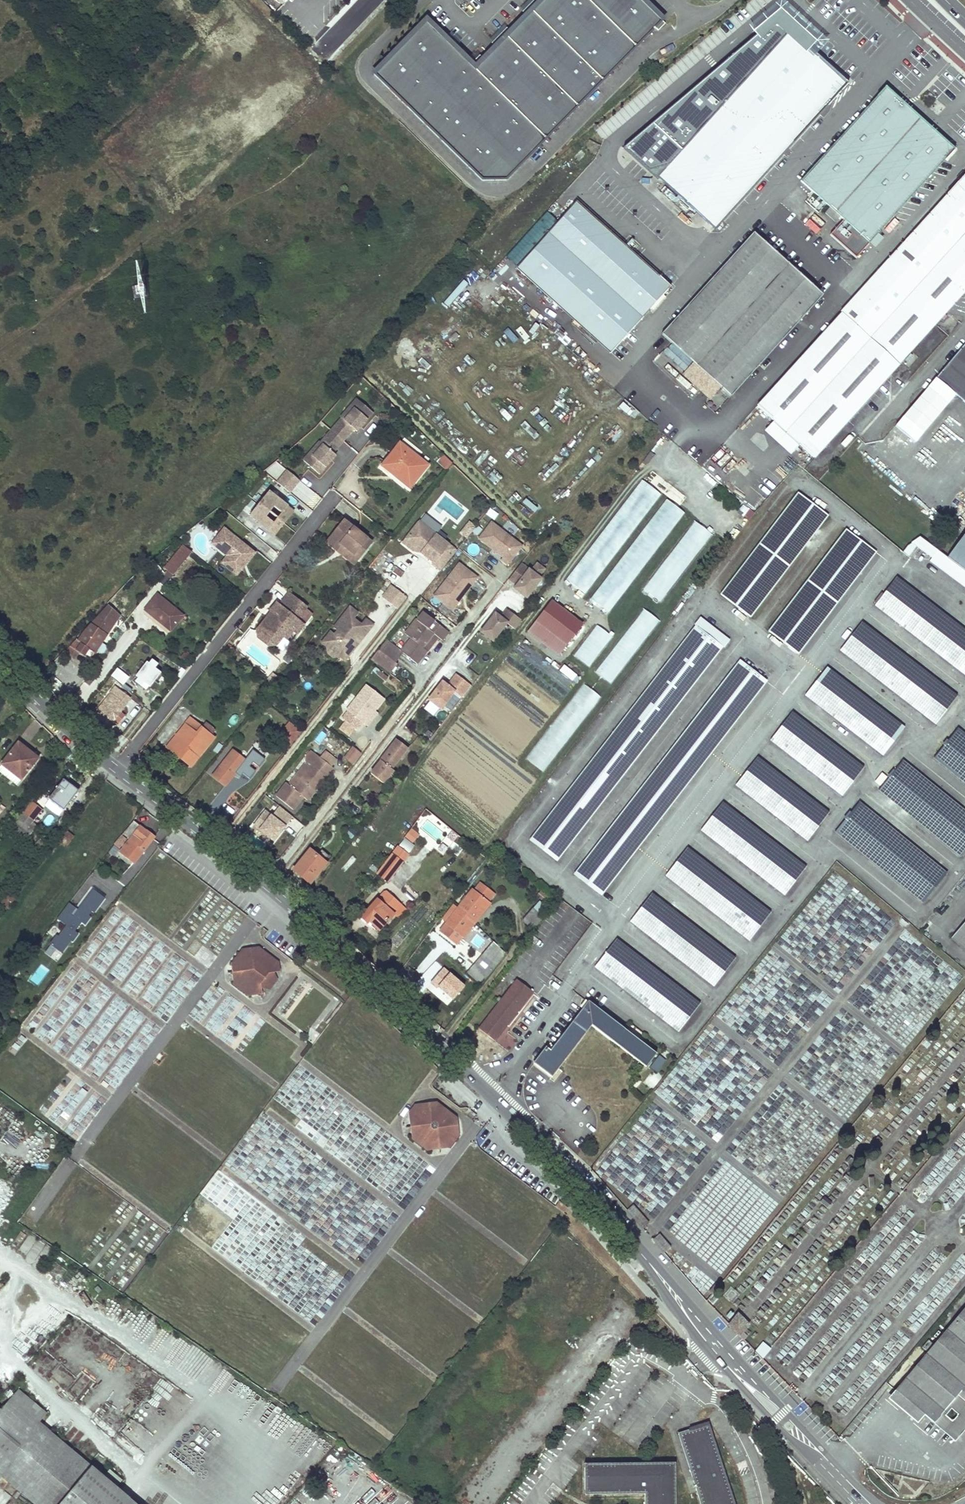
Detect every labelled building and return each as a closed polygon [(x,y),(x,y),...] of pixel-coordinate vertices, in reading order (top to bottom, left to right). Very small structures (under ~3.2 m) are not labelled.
[(590,0),(542,0),(534,8),(606,77),(637,46),(590,0)] [(637,46),(656,27),(658,30),(665,23),(642,0),(590,0),(637,46)] [(606,77),(534,8),(505,39),(577,107),(606,77)] [(779,161),(863,71),(797,12),(626,149),(716,230),(779,161)] [(396,95),(481,179),(505,179),(546,138),(476,68),(449,41),(427,20),(374,73),(396,95)] [(577,107),(505,39),(476,68),(546,138),(577,107)] [(955,149),(887,87),(801,181),(831,208),(827,213),(837,222),(842,217),(845,220),(832,235),(856,257),(894,217),(955,149)] [(912,234),(842,312),(842,314),(759,407),(787,433),(782,439),(791,446),(796,441),(814,457),(955,303),(964,292),(964,175),(912,234)] [(651,269),(577,203),(518,268),(612,352),(672,284),(653,267),(651,269)] [(809,218),(804,223),(815,233),(820,228),(809,218)] [(823,294),(754,232),(663,334),(731,396),(823,294)] [(512,342),(517,338),(508,328),(503,332),(512,342)] [(937,379),(964,403),(964,347),(937,379)] [(363,405),(356,399),(350,405),(358,411),(363,405)] [(317,460),(311,467),(320,474),(332,460),(329,458),(333,453),(354,429),(357,424),(360,427),(372,412),(363,405),(358,411),(350,405),(340,417),(341,418),(321,443),(320,442),(309,454),(317,460)] [(428,466),(400,443),(383,466),(393,474),(395,469),(413,484),(428,466)] [(687,455),(675,445),(668,453),(680,464),(687,455)] [(309,454),(304,461),(311,467),(317,460),(309,454)] [(447,469),(452,461),(441,455),(436,463),(447,469)] [(395,469),(393,474),(410,487),(413,484),(395,469)] [(299,481),(287,471),(278,483),(289,492),(299,481)] [(262,485),(268,478),(263,474),(257,481),(262,485)] [(639,477),(566,581),(587,595),(659,491),(639,477)] [(312,508),(321,498),(301,481),(292,491),(312,508)] [(269,492),(250,515),(275,535),(293,512),(269,492)] [(750,617),(828,516),(798,492),(720,594),(750,617)] [(611,614),(681,508),(662,496),(592,602),(611,614)] [(693,519),(641,590),(660,603),(712,532),(693,519)] [(371,543),(344,521),(326,542),(336,550),(341,543),(359,558),(371,543)] [(456,551),(419,522),(405,540),(415,548),(417,545),(424,550),(422,553),(433,562),(432,564),(440,570),(456,551)] [(522,546),(491,522),(479,539),(494,550),(495,548),(498,551),(497,553),(503,558),(502,560),(508,565),(522,546)] [(461,532),(467,537),(475,527),(469,523),(461,532)] [(224,528),(212,543),(227,556),(240,566),(242,563),(247,563),(254,553),(224,528)] [(798,654),(876,553),(846,529),(768,631),(798,654)] [(947,557),(964,571),(964,534),(947,557)] [(920,538),(912,543),(916,546),(932,558),(964,582),(964,571),(947,557),(920,538)] [(415,548),(405,540),(402,543),(412,551),(415,548)] [(341,543),(336,550),(353,564),(359,558),(341,543)] [(916,546),(912,543),(905,548),(911,553),(916,546)] [(173,575),(192,552),(184,545),(165,569),(173,575)] [(240,566),(227,556),(222,562),(237,574),(247,563),(242,563),(240,566)] [(932,558),(931,560),(964,585),(964,582),(932,558)] [(537,561),(532,565),(540,573),(545,568),(537,561)] [(541,579),(521,563),(517,568),(509,579),(517,585),(514,588),(526,597),(541,579)] [(476,578),(458,564),(436,592),(454,606),(476,578)] [(895,578),(873,607),(964,678),(964,632),(895,578)] [(389,583),(380,596),(397,609),(406,596),(389,583)] [(454,606),(436,592),(433,596),(451,610),(454,606)] [(183,616),(157,595),(145,610),(171,630),(183,616)] [(306,608),(289,595),(279,607),(275,604),(269,612),(275,616),(273,618),(267,617),(257,631),(258,639),(268,647),(276,646),(284,637),(287,639),(293,631),(297,634),(304,626),(297,620),(306,608)] [(582,625),(552,602),(537,622),(567,645),(582,625)] [(121,615),(109,606),(65,654),(74,660),(79,653),(90,661),(121,615)] [(612,684),(658,618),(642,607),(596,672),(612,684)] [(449,632),(423,610),(405,634),(411,638),(401,651),(402,651),(417,663),(427,650),(423,647),(433,633),(438,637),(442,640),(449,632)] [(515,630),(522,621),(507,610),(501,618),(495,614),(481,633),(493,642),(507,624),(515,630)] [(355,617),(347,611),(332,631),(335,634),(332,638),(328,635),(320,646),(325,650),(324,652),(326,656),(330,660),(335,659),(336,658),(339,655),(345,654),(348,656),(355,646),(352,643),(353,642),(360,640),(357,627),(351,622),(355,617)] [(361,623),(357,627),(360,640),(369,629),(361,623)] [(955,696),(860,623),(838,652),(933,725),(955,696)] [(573,654),(588,667),(612,637),(597,624),(573,654)] [(721,647),(695,626),(529,841),(555,861),(721,647)] [(283,652),(297,634),(293,631),(287,639),(284,637),(276,646),(283,652)] [(438,637),(433,633),(423,647),(427,650),(428,651),(438,637)] [(394,661),(402,651),(401,651),(386,639),(379,649),(394,661)] [(394,661),(379,649),(371,659),(390,673),(397,663),(394,661)] [(468,665),(476,655),(468,649),(460,660),(468,665)] [(339,655),(336,658),(343,662),(348,656),(345,654),(339,655)] [(161,673),(155,668),(158,665),(150,658),(136,676),(138,678),(135,682),(141,686),(144,683),(148,686),(150,687),(161,673)] [(766,681),(739,661),(573,874),(600,895),(766,681)] [(562,664),(558,671),(575,681),(579,674),(562,664)] [(124,684),(130,675),(117,667),(111,676),(124,684)] [(902,727),(825,669),(803,698),(880,756),(902,727)] [(387,676),(378,670),(375,674),(384,680),(387,676)] [(448,687),(445,684),(443,682),(429,700),(442,710),(455,692),(463,698),(472,686),(457,675),(448,687)] [(108,677),(96,698),(101,702),(114,681),(108,677)] [(278,681),(272,677),(265,686),(271,690),(278,681)] [(384,698),(367,684),(347,709),(348,710),(342,718),(357,730),(363,722),(364,723),(375,710),(384,698)] [(526,759),(542,771),(579,722),(579,721),(599,695),(585,684),(570,703),(577,708),(573,714),(572,713),(568,719),(570,721),(561,733),(552,726),(526,759)] [(130,698),(120,691),(116,697),(111,693),(91,717),(102,724),(104,721),(110,725),(115,718),(120,721),(124,716),(120,712),(130,698)] [(366,725),(377,712),(375,710),(364,723),(366,725)] [(861,768),(791,714),(769,742),(840,797),(861,768)] [(201,726),(191,718),(167,747),(191,766),(198,758),(197,757),(212,737),(200,728),(201,726)] [(958,729),(933,760),(964,785),(964,735),(958,729)] [(289,739),(281,734),(278,739),(285,744),(289,739)] [(407,749),(397,741),(371,775),(383,785),(393,772),(391,770),(407,749)] [(18,743),(1,765),(21,780),(36,760),(25,752),(26,749),(18,743)] [(351,745),(342,757),(353,764),(361,752),(351,745)] [(245,761),(233,751),(213,776),(225,786),(245,761)] [(310,768),(318,757),(309,753),(304,763),(310,768)] [(332,767),(318,757),(310,768),(294,787),(288,783),(288,782),(276,796),(292,809),(303,796),(307,799),(332,767)] [(826,813),(756,759),(735,787),(805,841),(826,813)] [(903,762),(878,793),(960,858),(964,851),(964,810),(903,762)] [(310,768),(304,763),(288,783),(294,787),(310,768)] [(1,765),(0,767),(0,772),(17,785),(21,780),(1,765)] [(78,791),(63,780),(49,799),(51,801),(45,809),(57,818),(63,810),(78,791)] [(30,800),(7,828),(24,842),(32,831),(29,828),(34,822),(33,821),(42,809),(30,800)] [(273,841),(292,815),(275,803),(269,812),(263,808),(251,825),(273,841)] [(949,874),(860,803),(836,833),(924,904),(949,874)] [(804,867),(721,804),(699,832),(782,895),(804,867)] [(456,855),(467,843),(427,808),(413,824),(445,851),(448,848),(456,855)] [(136,818),(134,822),(127,830),(126,830),(121,836),(129,842),(120,853),(134,864),(154,837),(141,827),(144,824),(136,818)] [(66,832),(60,840),(66,845),(73,837),(66,832)] [(119,839),(113,847),(118,851),(124,842),(119,839)] [(769,913),(686,849),(664,878),(747,941),(769,913)] [(392,855),(398,859),(402,854),(396,850),(392,855)] [(310,851),(293,872),(310,886),(326,865),(310,851)] [(398,859),(392,855),(378,874),(388,882),(402,863),(398,859)] [(494,895),(480,884),(474,892),(472,891),(458,910),(452,905),(441,919),(447,923),(440,932),(457,945),(490,904),(488,903),(494,895)] [(92,887),(80,908),(67,901),(57,919),(63,922),(45,954),(59,962),(81,924),(87,927),(105,895),(92,887)] [(400,895),(409,905),(416,898),(407,888),(400,895)] [(5,911),(15,898),(8,893),(0,904),(0,907),(5,911)] [(733,960),(651,895),(629,923),(711,988),(733,960)] [(397,911),(380,896),(362,916),(369,923),(371,921),(380,930),(397,911)] [(549,910),(539,902),(523,920),(533,929),(549,910)] [(951,937),(964,949),(964,921),(951,937)] [(699,1005),(616,941),(595,968),(677,1032),(699,1005)] [(505,955),(491,944),(465,977),(477,987),(485,976),(487,977),(505,955)] [(242,972),(236,973),(237,979),(241,975),(257,986),(254,992),(259,991),(259,983),(264,987),(265,988),(269,987),(274,981),(273,976),(268,972),(278,971),(277,962),(258,948),(250,949),(251,957),(256,961),(252,965),(253,970),(248,970),(245,974),(242,972)] [(251,957),(250,949),(241,951),(232,964),(234,986),(246,995),(259,993),(264,987),(259,983),(259,991),(254,992),(257,986),(241,975),(237,979),(236,973),(242,972),(245,974),(248,970),(253,970),(252,965),(256,961),(251,957)] [(516,980),(479,1028),(495,1041),(505,1026),(504,1025),(506,1022),(508,1023),(532,991),(516,980)] [(655,1053),(588,1002),(550,1051),(545,1047),(533,1063),(551,1076),(591,1024),(645,1066),(655,1053)] [(627,1029),(638,1036),(641,1031),(630,1025),(627,1029)] [(664,1060),(658,1055),(650,1066),(656,1070),(664,1060)] [(409,1159),(418,1155),(338,1097),(328,1096),(323,1098),(317,1095),(310,1105),(310,1099),(307,1101),(306,1118),(301,1105),(304,1101),(300,1090),(295,1097),(295,1108),(299,1111),(296,1116),(327,1138),(321,1147),(385,1193),(390,1194),(398,1190),(391,1190),(389,1185),(389,1166),(384,1173),(368,1173),(386,1165),(387,1167),(394,1164),(394,1158),(409,1159)] [(408,1114),(409,1122),(415,1121),(416,1126),(418,1128),(414,1133),(431,1146),(435,1141),(437,1142),(444,1141),(449,1134),(448,1127),(455,1126),(454,1119),(435,1104),(427,1105),(428,1111),(422,1112),(421,1106),(414,1107),(408,1114)] [(415,1121),(409,1122),(412,1140),(425,1151),(449,1147),(456,1137),(455,1126),(448,1127),(449,1134),(444,1141),(437,1142),(435,1141),(431,1146),(414,1133),(418,1128),(416,1126),(415,1121)] [(559,1202),(555,1207),(563,1213),(567,1209),(559,1202)] [(631,1204),(626,1209),(633,1218),(639,1213),(631,1204)] [(647,1223),(639,1213),(633,1218),(642,1228),(647,1223)] [(658,1233),(652,1239),(662,1252),(669,1246),(658,1233)] [(712,1293),(719,1285),(716,1283),(709,1291),(712,1293)] [(895,1390),(932,1422),(948,1404),(958,1413),(964,1404),(964,1308),(895,1390)] [(927,1351),(933,1343),(929,1340),(923,1347),(927,1351)] [(770,1348),(763,1342),(754,1352),(761,1359),(770,1348)] [(35,1503),(136,1503),(38,1422),(46,1413),(19,1390),(2,1410),(0,1412),(0,1475),(35,1503)] [(932,1422),(950,1437),(964,1420),(964,1404),(958,1413),(948,1404),(932,1422)] [(840,1428),(833,1421),(828,1426),(836,1434),(840,1428)] [(707,1424),(679,1433),(704,1503),(734,1503),(707,1424)] [(675,1465),(586,1465),(587,1494),(644,1495),(645,1503),(675,1503),(675,1465)]
